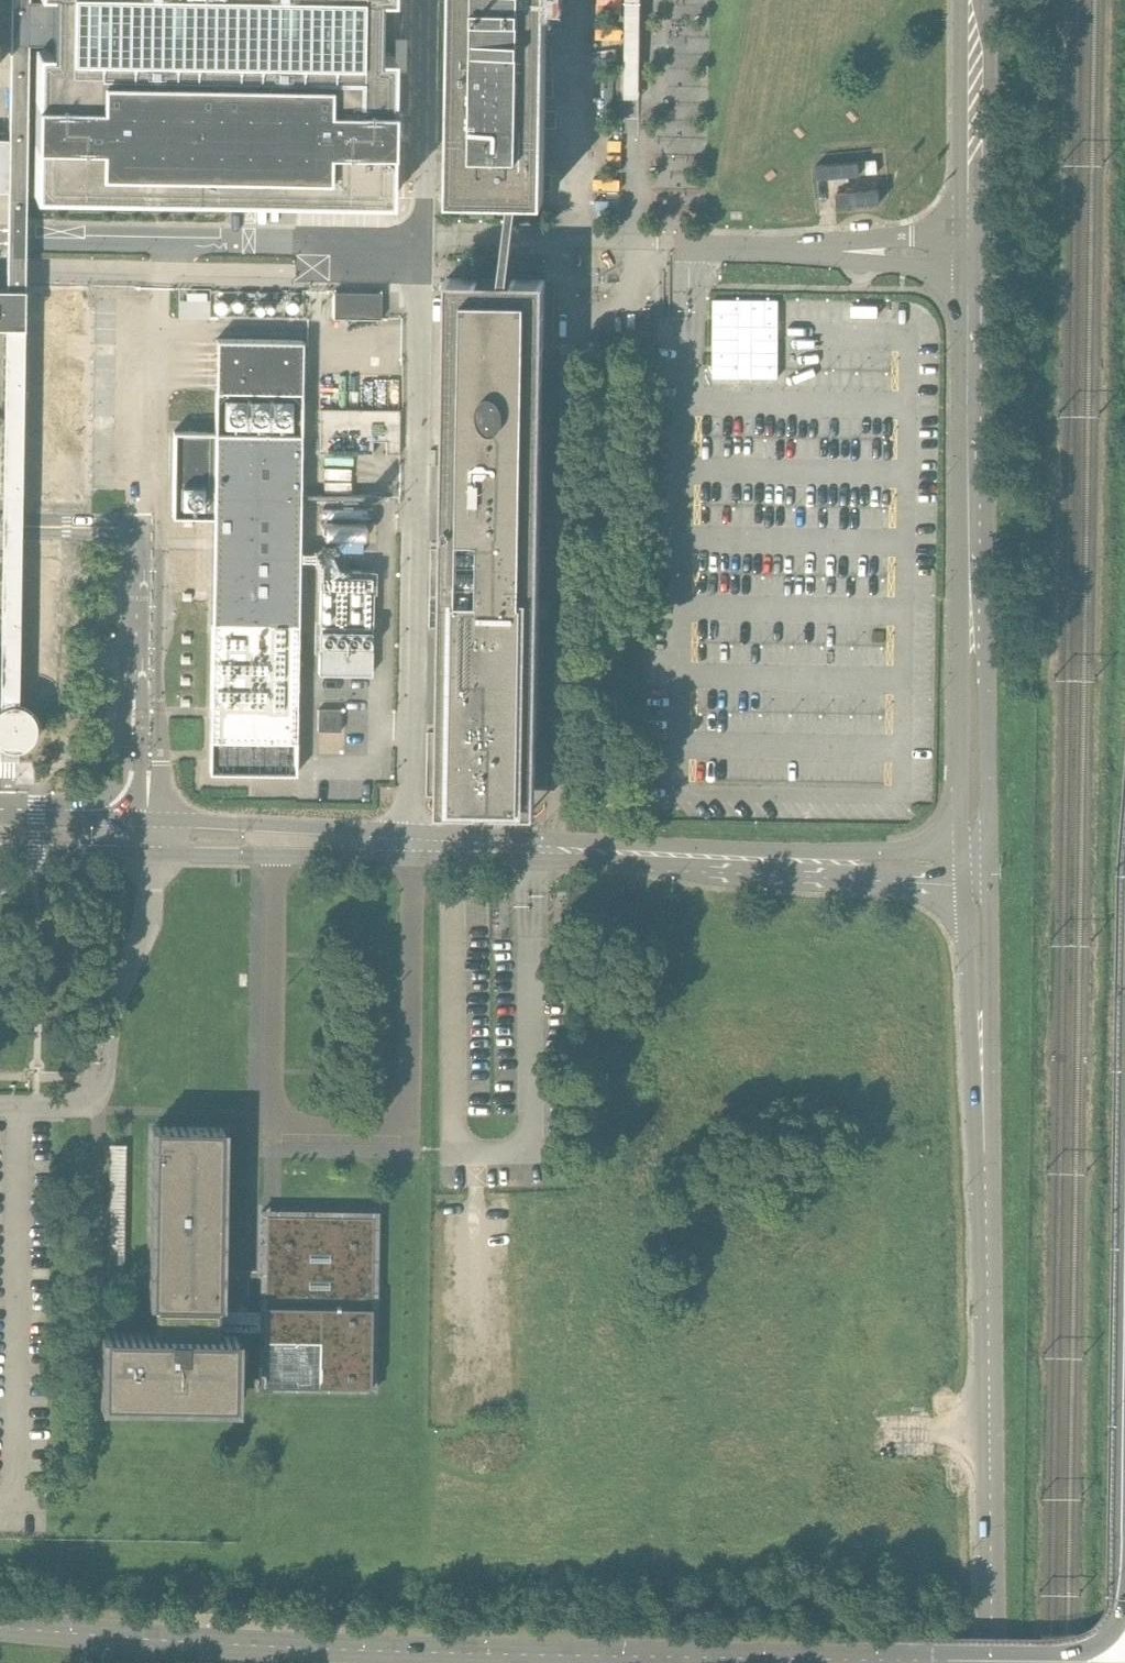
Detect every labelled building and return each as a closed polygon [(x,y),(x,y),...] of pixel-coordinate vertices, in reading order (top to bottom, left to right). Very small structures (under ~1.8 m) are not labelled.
[(29,0),(11,0),(9,138),(0,138),(0,189),(8,189),(7,237),(7,265),(6,289),(0,288),(0,328),(6,328),(0,660),(0,742),(1,743),(3,745),(6,747),(8,748),(11,749),(13,749),(16,750),(19,750),(22,749),(24,748),(27,747),(29,746),(31,744),(33,743),(35,741),(37,738),(38,736),(39,733),(39,731),(40,728),(39,725),(39,722),(38,720),(37,717),(36,715),(34,713),(32,711),(30,709),(28,708),(25,706),(23,706),(20,705),(17,705),(24,306),(25,289),(25,266),(25,237),(29,0)] [(262,57),(241,56),(69,54),(70,0),(54,0),(53,54),(40,54),(35,193),(390,200),(394,59),(378,59),(379,0),(364,0),(363,59),(262,57)] [(448,200),(510,201),(519,201),(544,202),(547,0),(451,0),(448,200)] [(624,99),(639,99),(641,0),(627,0),(624,99)] [(862,157),(820,158),(820,175),(863,173),(862,157)] [(881,182),(839,189),(841,201),(883,195),(881,182)] [(500,280),(447,279),(442,540),(442,583),(540,585),(541,541),(545,281),(509,280),(513,244),(519,201),(510,201),(505,244),(500,280)] [(211,292),(182,292),(182,316),(211,316),(211,292)] [(381,295),(381,294),(333,293),(333,294),(333,319),(381,320),(381,295)] [(779,303),(713,302),(713,381),(779,381),(779,303)] [(210,773),(296,775),(303,342),(216,341),(210,773)] [(98,367),(123,364),(121,351),(96,355),(98,367)] [(373,438),(400,438),(400,381),(373,381),(373,401),(364,401),(364,434),(373,434),(373,438)] [(367,509),(325,510),(325,533),(368,532),(367,509)] [(319,674),(371,675),(373,572),(321,571),(319,674)] [(540,585),(442,583),(439,737),(438,810),(479,811),(480,784),(495,785),(495,811),(536,812),(537,738),(540,585)] [(317,732),(341,732),(341,711),(318,711),(317,732)] [(154,1306),(154,1313),(153,1313),(152,1314),(151,1314),(150,1315),(149,1316),(149,1317),(148,1318),(148,1319),(148,1321),(148,1322),(149,1323),(150,1324),(151,1324),(152,1325),(153,1325),(154,1326),(154,1333),(101,1333),(100,1405),(238,1407),(239,1335),(218,1335),(218,1331),(259,1332),(258,1391),(376,1393),(379,1211),(261,1209),(260,1311),(247,1311),(247,1310),(247,1308),(246,1307),(245,1307),(244,1306),(243,1306),(242,1306),(241,1306),(240,1306),(239,1307),(238,1307),(237,1308),(237,1309),(237,1311),(218,1310),(218,1307),(224,1307),(227,1129),(152,1127),(149,1306),(154,1306)] [(111,1238),(126,1239),(127,1141),(112,1141),(111,1238)]
